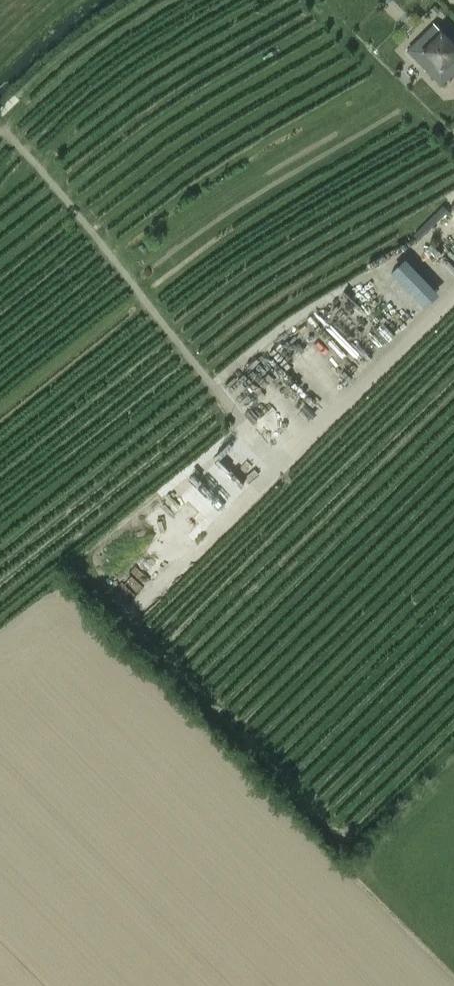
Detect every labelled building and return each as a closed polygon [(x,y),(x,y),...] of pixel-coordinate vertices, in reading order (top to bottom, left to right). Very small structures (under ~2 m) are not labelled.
[(406,50),(440,85),(453,72),(453,44),(434,23),(406,50)]
